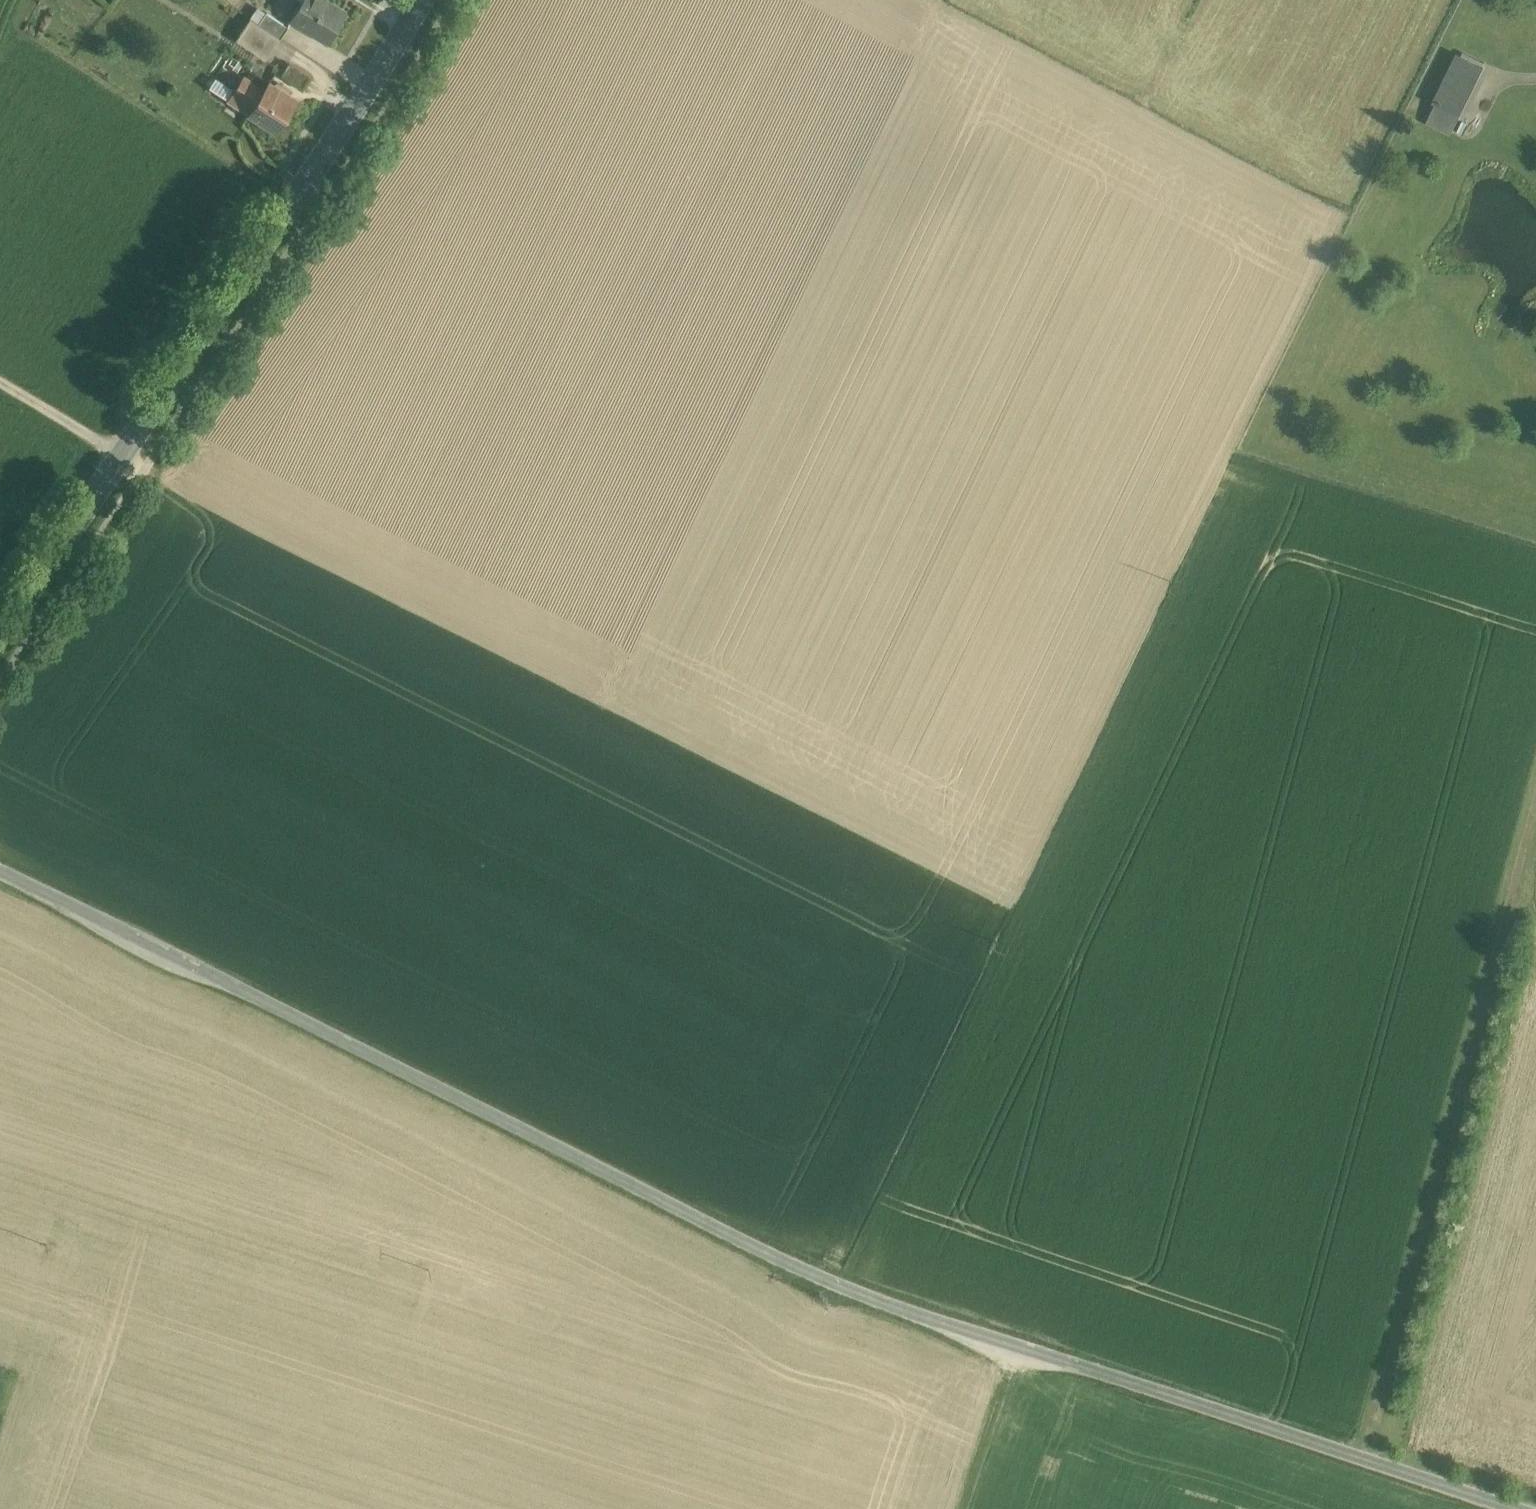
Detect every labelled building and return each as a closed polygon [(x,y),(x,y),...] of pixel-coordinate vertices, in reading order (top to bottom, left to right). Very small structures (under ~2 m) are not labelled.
[(335,0),(306,0),(294,20),(337,44),(355,12),(335,0)] [(277,2),(271,12),(263,7),(244,39),(273,57),(292,25),(286,22),(292,11),(277,2)] [(1460,134),(1493,67),(1458,50),(1425,117),(1460,134)] [(255,117),(252,123),(284,141),(308,100),(275,82),(271,89),(248,76),(233,104),(255,117)]
